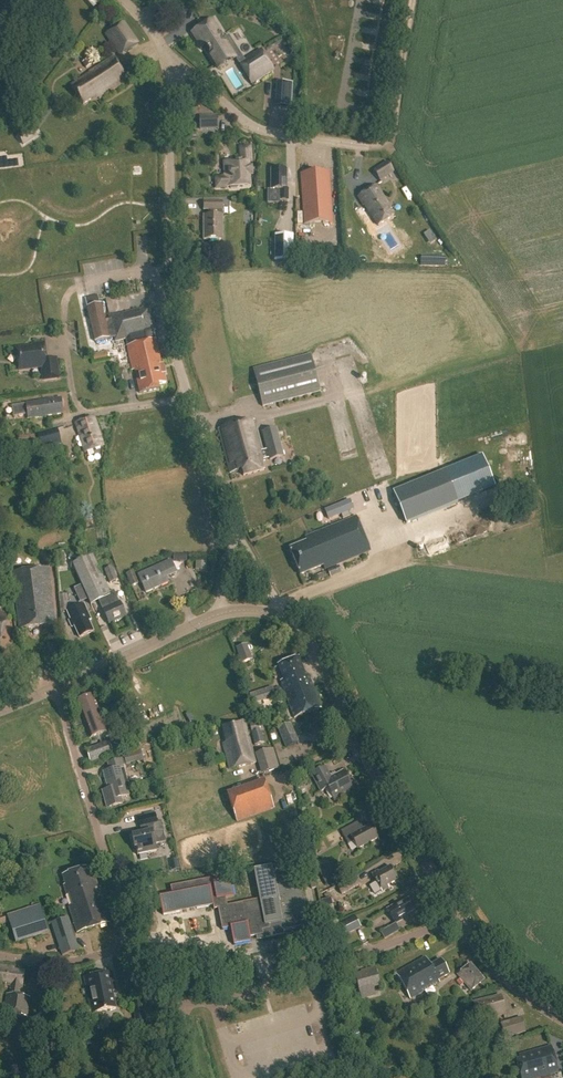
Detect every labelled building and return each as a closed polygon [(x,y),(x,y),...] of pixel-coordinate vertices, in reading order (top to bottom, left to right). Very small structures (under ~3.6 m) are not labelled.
[(350,0),(348,0),(338,0),(337,10),(349,11),(350,0)] [(208,22),(191,33),(201,49),(207,46),(208,49),(206,50),(216,65),(233,55),(251,84),(273,69),(264,54),(248,64),(245,60),(242,62),(236,52),(238,51),(229,36),(224,39),(212,20),(208,22)] [(106,34),(120,54),(137,42),(124,22),(106,34)] [(71,86),(83,105),(97,96),(99,99),(128,80),(112,55),(88,72),(90,74),(71,86)] [(91,64),(87,59),(81,62),(85,68),(91,64)] [(366,77),(371,79),(374,67),(368,65),(366,77)] [(292,84),(290,84),(279,84),(278,106),(288,106),(291,106),(292,84)] [(369,100),(371,88),(361,86),(358,98),(369,100)] [(217,116),(199,117),(200,126),(218,125),(217,116)] [(31,127),(20,133),(17,135),(23,145),(37,136),(37,135),(31,127)] [(216,178),(216,188),(227,188),(227,187),(229,187),(231,189),(237,188),(238,187),(250,186),(249,175),(252,175),(252,174),(251,174),(250,167),(252,167),(252,166),(249,166),(248,162),(251,162),(250,147),(240,147),(241,161),(224,162),(225,177),(216,178)] [(379,180),(393,172),(388,162),(373,171),(379,180)] [(280,201),(288,201),(288,189),(286,189),(286,170),(271,170),(271,190),(267,190),(267,204),(280,204),(280,201)] [(329,172),(300,174),(304,224),(333,222),(329,172)] [(364,204),(371,216),(371,215),(377,224),(392,214),(385,203),(387,202),(376,186),(358,197),(362,204),(364,204)] [(210,215),(203,215),(203,239),(222,239),(222,201),(203,200),(203,210),(210,210),(210,215)] [(295,211),(287,213),(289,225),(297,224),(295,211)] [(293,235),(275,235),(275,262),(293,262),(293,235)] [(421,257),(421,266),(445,266),(445,258),(421,257)] [(155,331),(150,306),(109,316),(109,319),(104,320),(100,303),(86,307),(94,341),(114,337),(115,341),(126,339),(127,346),(126,347),(132,371),(134,371),(140,394),(158,389),(157,385),(165,383),(155,340),(154,340),(152,331),(155,331)] [(19,370),(42,367),(44,380),(58,378),(55,359),(46,360),(43,344),(33,345),(33,348),(16,350),(19,370)] [(92,353),(93,360),(107,358),(106,350),(92,353)] [(254,371),(263,407),(321,393),(312,356),(254,371)] [(61,399),(26,404),(12,406),(13,417),(27,415),(28,419),(63,414),(61,399)] [(79,436),(85,453),(103,447),(99,436),(97,437),(91,418),(75,424),(79,436)] [(265,464),(264,461),(270,460),(270,462),(284,458),(277,429),(263,433),(267,451),(263,452),(255,421),(220,430),(231,474),(243,471),(245,476),(265,471),(263,464),(265,464)] [(61,445),(57,429),(37,435),(41,450),(61,445)] [(35,442),(34,435),(19,438),(20,444),(35,442)] [(459,503),(446,471),(394,493),(407,524),(459,503)] [(352,500),(355,513),(375,509),(372,496),(352,500)] [(325,511),(328,520),(353,510),(349,501),(325,511)] [(323,567),(324,570),(370,552),(357,518),(305,539),(307,543),(290,550),(300,576),(323,567)] [(100,605),(101,608),(109,625),(126,617),(120,603),(118,603),(113,592),(109,593),(93,555),(72,564),(90,605),(99,601),(100,605)] [(132,587),(141,583),(146,593),(168,583),(166,578),(176,574),(171,561),(134,577),(132,572),(126,575),(132,587)] [(104,571),(110,584),(117,581),(111,567),(104,571)] [(327,572),(330,578),(341,573),(339,567),(327,572)] [(12,573),(19,630),(56,626),(49,569),(12,573)] [(358,582),(367,579),(365,574),(356,577),(358,582)] [(68,614),(66,594),(58,595),(61,614),(68,614)] [(93,632),(88,621),(91,620),(87,613),(84,605),(71,610),(75,618),(69,621),(72,628),(74,627),(79,638),(93,632)] [(8,617),(0,614),(0,639),(8,617)] [(235,652),(239,662),(255,657),(251,647),(235,652)] [(280,682),(285,694),(293,691),(294,693),(303,689),(305,693),(314,689),(309,677),(303,673),(298,659),(278,666),(284,680),(280,682)] [(261,692),(264,699),(281,693),(279,686),(261,692)] [(285,694),(294,719),(321,709),(314,689),(305,693),(303,689),(294,693),(293,691),(285,694)] [(82,720),(75,722),(79,733),(81,732),(85,742),(107,734),(92,697),(75,703),(82,720)] [(223,726),(227,743),(223,744),(230,770),(255,764),(248,734),(244,720),(223,726)] [(262,744),(259,729),(262,728),(261,722),(249,725),(253,746),(262,744)] [(272,743),(275,751),(285,747),(288,753),(300,749),(290,724),(278,728),(282,739),(272,743)] [(85,749),(89,762),(113,754),(108,741),(85,749)] [(144,761),(140,749),(123,754),(126,764),(136,761),(136,763),(144,761)] [(255,754),(261,774),(279,769),(273,749),(255,754)] [(105,802),(113,807),(122,804),(120,798),(128,796),(126,789),(129,789),(121,760),(108,764),(110,771),(103,773),(108,789),(102,791),(105,802)] [(321,793),(327,789),(334,801),(344,796),(343,794),(352,789),(343,772),(331,778),(325,768),(311,775),(321,793)] [(293,776),(299,788),(307,784),(304,779),(306,778),(303,772),(293,776)] [(266,786),(228,799),(236,822),(274,809),(266,786)] [(155,814),(138,818),(142,834),(132,836),(135,850),(136,849),(137,856),(156,852),(155,845),(166,843),(161,822),(157,823),(155,814)] [(348,845),(353,842),(357,850),(378,838),(371,825),(359,832),(355,824),(341,832),(348,845)] [(309,926),(301,886),(292,887),(288,865),(254,871),(262,913),(255,915),(246,916),(244,903),(227,907),(225,899),(234,897),(231,880),(218,883),(217,878),(170,887),(171,891),(172,896),(159,898),(163,916),(213,906),(214,910),(218,910),(222,931),(230,929),(233,946),(251,942),(250,938),(262,935),(264,935),(265,939),(273,938),(284,936),(283,931),(296,929),(309,926)] [(370,886),(375,895),(381,891),(382,892),(389,888),(388,886),(398,880),(390,867),(379,873),(378,871),(371,874),(376,883),(370,886)] [(77,933),(109,923),(92,871),(87,873),(86,868),(62,876),(66,885),(64,886),(67,896),(69,895),(73,906),(69,907),(77,933)] [(356,878),(336,889),(340,896),(360,885),(356,878)] [(387,910),(395,924),(403,920),(402,918),(415,910),(409,899),(397,906),(396,904),(387,910)] [(7,916),(16,943),(48,933),(39,906),(7,916)] [(361,927),(355,916),(340,924),(346,935),(361,927)] [(68,918),(51,923),(62,956),(78,951),(68,918)] [(151,941),(157,967),(162,966),(157,940),(151,941)] [(253,948),(242,950),(244,966),(255,965),(253,948)] [(440,960),(430,966),(425,958),(396,974),(410,999),(439,983),(438,981),(449,975),(440,960)] [(466,985),(465,986),(470,991),(484,980),(470,965),(457,975),(466,985)] [(6,995),(4,1012),(26,1016),(29,998),(18,996),(19,987),(22,988),(25,973),(13,971),(14,968),(0,966),(0,985),(11,986),(10,995),(6,995)] [(354,973),(359,991),(379,985),(374,967),(354,973)] [(115,990),(112,973),(85,979),(91,1008),(92,1013),(97,1012),(116,1009),(112,991),(115,990)] [(505,1015),(501,996),(473,1003),(477,1019),(485,1016),(486,1019),(491,1018),(491,1019),(505,1015)] [(526,1032),(522,1018),(501,1024),(505,1038),(526,1032)] [(519,1056),(520,1060),(516,1061),(521,1077),(540,1077),(558,1073),(551,1047),(519,1056)] [(139,1065),(141,1076),(155,1074),(154,1062),(139,1065)]
